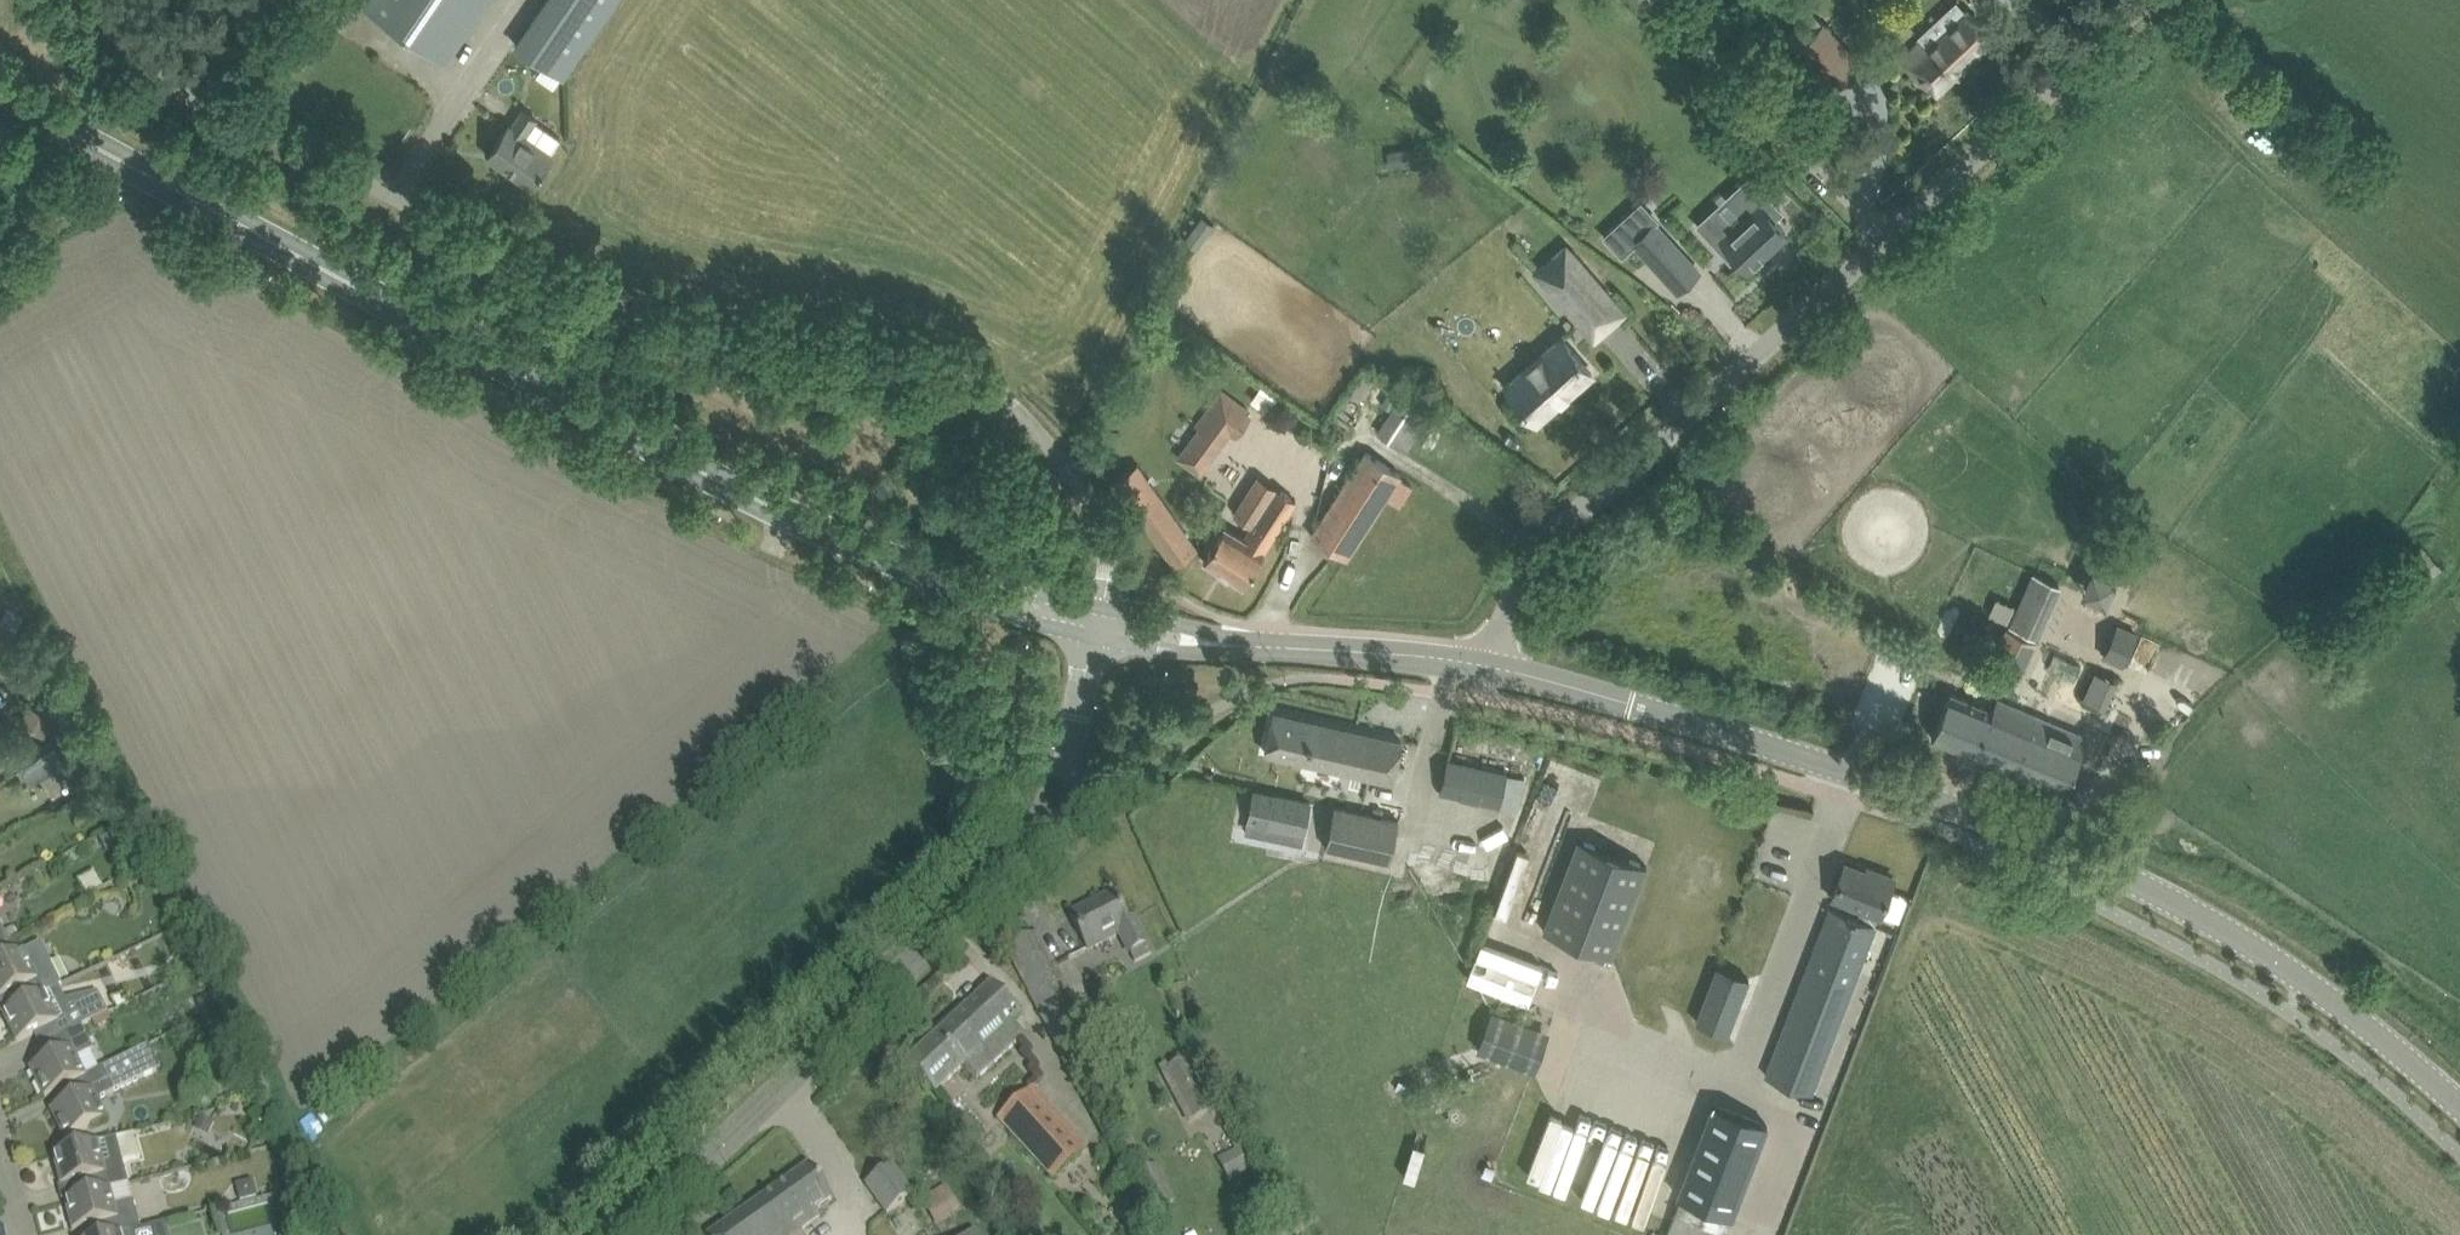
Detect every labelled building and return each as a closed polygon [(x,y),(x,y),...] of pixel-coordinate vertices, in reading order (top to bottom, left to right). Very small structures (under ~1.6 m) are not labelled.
[(446,63),(489,0),(371,0),(366,8),(446,63)] [(618,0),(548,0),(517,45),(565,78),(618,0)] [(1810,9),(1783,34),(1795,48),(1798,45),(1822,23),(1810,9)] [(1919,42),(1901,58),(1921,79),(1923,77),(1936,92),(1993,38),(1967,11),(1926,49),(1919,42)] [(1837,85),(1860,64),(1822,23),(1798,45),(1811,59),(1803,66),(1817,81),(1826,73),(1837,85)] [(560,138),(536,121),(537,119),(523,110),(512,126),(510,124),(501,136),(488,156),(533,187),(547,167),(554,154),(551,152),(560,138)] [(1737,229),(1724,241),(1738,256),(1748,267),(1785,232),(1773,219),(1781,211),(1749,176),(1726,198),(1742,215),(1732,225),(1737,229)] [(1631,211),(1604,236),(1622,255),(1635,244),(1663,274),(1684,255),(1656,224),(1650,217),(1642,224),(1631,211)] [(1596,342),(1627,315),(1564,242),(1533,269),(1579,323),(1596,342)] [(1541,355),(1506,385),(1513,393),(1521,403),(1537,421),(1592,373),(1577,355),(1561,337),(1541,355)] [(1259,390),(1252,400),(1267,411),(1274,401),(1259,390)] [(1191,440),(1179,456),(1190,465),(1203,448),(1215,457),(1232,434),(1236,438),(1250,418),(1246,414),(1244,413),(1248,408),(1227,393),(1223,397),(1222,397),(1199,428),(1191,440)] [(1401,394),(1377,431),(1406,450),(1430,413),(1401,394)] [(1400,506),(1414,487),(1400,477),(1401,474),(1366,451),(1312,535),(1347,558),(1387,496),(1400,506)] [(1134,468),(1117,480),(1176,563),(1196,549),(1136,466),(1134,468)] [(1243,584),(1297,500),(1259,476),(1235,514),(1253,525),(1244,538),(1225,526),(1204,560),(1243,584)] [(2085,569),(2074,592),(2099,603),(2109,580),(2085,569)] [(2008,624),(2037,637),(2060,585),(2032,572),(2008,624)] [(23,616),(7,608),(0,622),(0,624),(16,632),(23,616)] [(2118,625),(2104,656),(2122,664),(2136,633),(2118,625)] [(2037,642),(2007,628),(1990,663),(2021,679),(2037,642)] [(44,649),(33,657),(45,673),(49,670),(56,665),(44,649)] [(2096,670),(2082,701),(2100,709),(2114,678),(2096,670)] [(44,692),(35,708),(55,719),(62,708),(64,703),(44,692)] [(1993,710),(1950,692),(1932,737),(2064,792),(2087,736),(1998,699),(1993,710)] [(58,736),(72,729),(55,719),(35,708),(31,706),(22,725),(45,737),(48,731),(58,736)] [(1393,781),(1402,741),(1274,711),(1265,752),(1393,781)] [(2,752),(7,755),(12,746),(0,739),(0,751),(2,752)] [(1500,805),(1508,772),(1447,758),(1440,792),(1500,805)] [(90,770),(69,775),(73,790),(94,784),(90,770)] [(1254,791),(1248,821),(1289,830),(1286,841),(1301,844),(1303,833),(1309,802),(1254,791)] [(1390,862),(1399,821),(1335,807),(1326,847),(1390,862)] [(124,825),(108,833),(117,849),(132,840),(124,825)] [(1647,866),(1579,839),(1543,930),(1612,956),(1647,866)] [(1831,908),(1767,1075),(1812,1093),(1876,925),(1874,924),(1878,913),(1881,914),(1889,891),(1894,878),(1877,872),(1876,875),(1845,864),(1837,886),(1833,896),(1862,907),(1857,918),(1831,908)] [(1135,918),(1129,921),(1114,892),(1070,915),(1088,949),(1118,934),(1129,955),(1131,954),(1135,962),(1151,953),(1147,945),(1148,945),(1135,918)] [(1493,961),(1510,895),(1494,892),(1478,957),(1493,961)] [(11,940),(6,932),(3,926),(0,922),(0,947),(11,940)] [(1063,1052),(1091,1037),(1037,933),(1007,948),(1036,1004),(1063,1052)] [(0,962),(0,998),(18,989),(24,1002),(25,1002),(59,985),(59,986),(63,984),(51,960),(41,941),(24,950),(4,960),(0,962)] [(1472,977),(1538,1002),(1543,988),(1553,992),(1558,980),(1493,955),(1488,969),(1477,964),(1472,977)] [(975,1080),(1023,1036),(1010,1023),(1020,1014),(1007,1002),(991,984),(905,1063),(933,1094),(963,1067),(975,1080)] [(24,1002),(3,1012),(18,1041),(34,1033),(39,1031),(45,1044),(46,1045),(75,1030),(83,1026),(93,1021),(109,1013),(109,1012),(102,998),(87,1005),(82,995),(65,999),(59,986),(59,985),(25,1002),(24,1002)] [(209,995),(197,1001),(203,1014),(215,1008),(209,995)] [(1477,1049),(1533,1071),(1546,1038),(1489,1017),(1477,1049)] [(47,1059),(31,1068),(45,1096),(66,1086),(66,1085),(86,1075),(77,1057),(90,1050),(94,1048),(83,1026),(75,1030),(46,1045),(52,1057),(47,1059)] [(68,1101),(51,1109),(66,1138),(87,1127),(107,1118),(97,1099),(115,1090),(160,1067),(148,1044),(103,1066),(99,1068),(86,1075),(66,1085),(66,1086),(72,1099),(68,1101)] [(1584,1058),(1568,1053),(1523,1179),(1552,1189),(1577,1117),(1564,1113),(1584,1058)] [(1188,1121),(1218,1104),(1191,1056),(1161,1073),(1188,1121)] [(1030,1089),(997,1118),(1053,1179),(1086,1150),(1030,1089)] [(1711,1103),(1676,1194),(1732,1216),(1767,1125),(1711,1103)] [(199,1115),(194,1127),(208,1133),(213,1121),(199,1115)] [(1568,1198),(1639,1221),(1664,1145),(1594,1122),(1568,1198)] [(77,1147),(54,1153),(62,1185),(85,1178),(88,1192),(89,1193),(120,1185),(129,1183),(125,1166),(117,1137),(98,1142),(77,1147)] [(1231,1185),(1256,1175),(1245,1148),(1220,1159),(1231,1185)] [(1662,1223),(1685,1161),(1671,1156),(1649,1218),(1662,1223)] [(886,1215),(914,1195),(893,1164),(865,1184),(886,1215)] [(1157,1212),(1177,1202),(1158,1164),(1138,1174),(1157,1212)] [(821,1216),(817,1210),(833,1199),(809,1165),(710,1234),(781,1234),(799,1223),(803,1229),(821,1216)] [(242,1183),(238,1189),(240,1200),(257,1196),(253,1180),(242,1183)] [(65,1198),(74,1230),(96,1223),(100,1234),(112,1234),(134,1229),(141,1228),(129,1183),(120,1185),(89,1193),(88,1192),(65,1198)] [(936,1223),(960,1208),(945,1184),(920,1199),(936,1223)]
